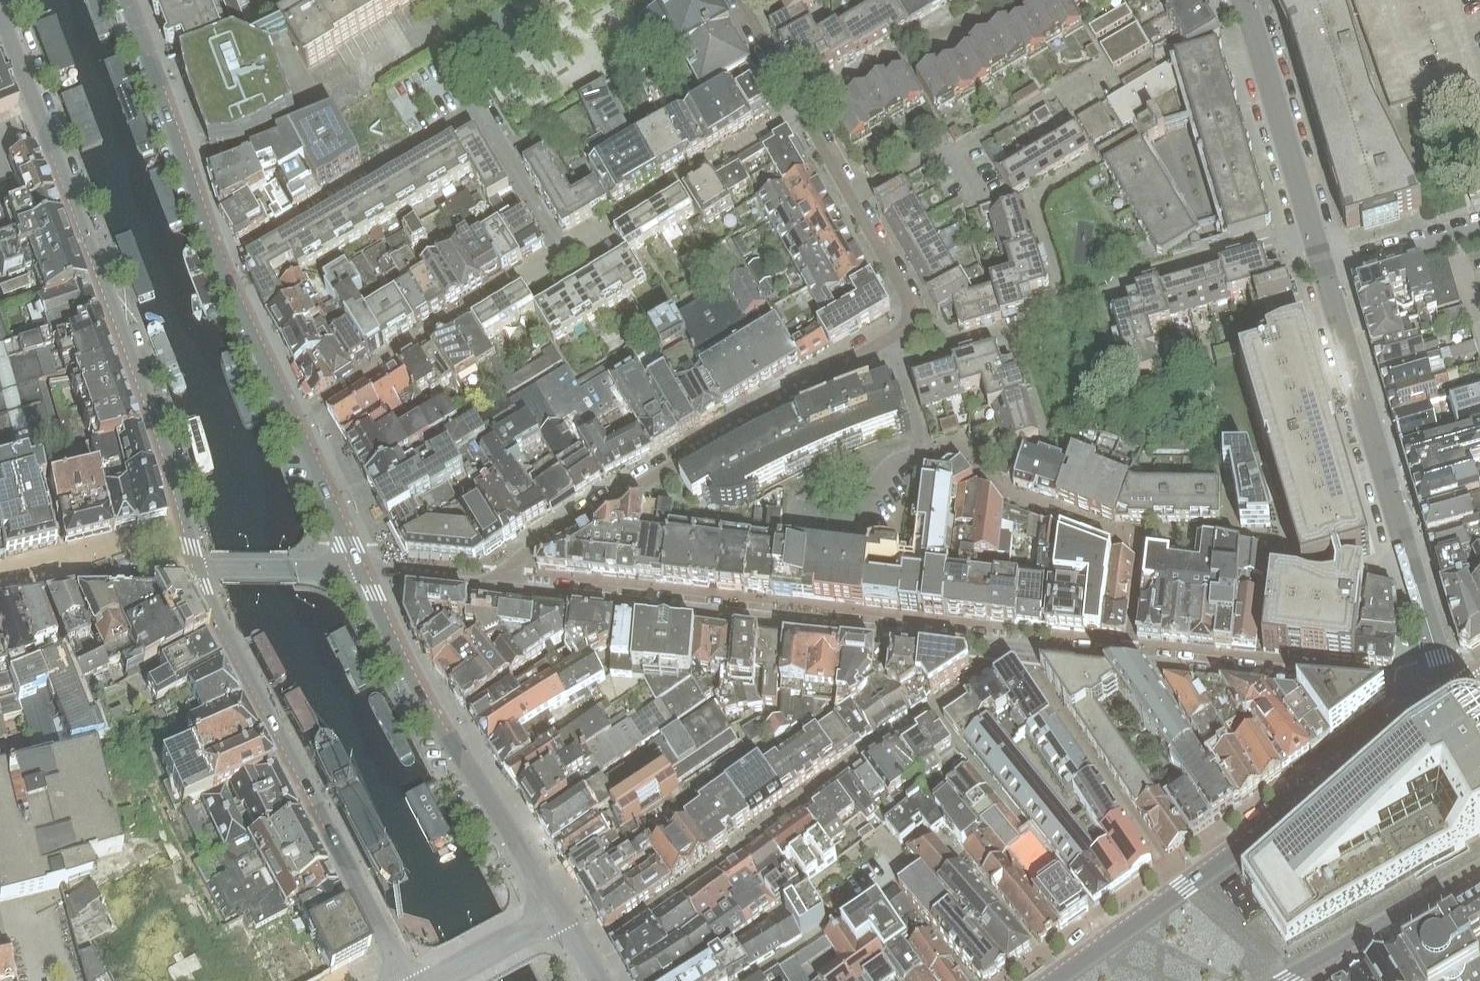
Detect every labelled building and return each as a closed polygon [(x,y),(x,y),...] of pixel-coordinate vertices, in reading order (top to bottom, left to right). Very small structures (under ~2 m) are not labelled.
[(158,15),(157,15),(155,19),(159,21),(160,20),(169,42),(168,43),(166,47),(170,49),(178,45),(182,57),(184,57),(224,42),(207,0),(152,0),(158,15)] [(238,36),(248,32),(243,20),(235,0),(223,0),(238,36)] [(314,7),(310,0),(307,0),(277,19),(285,32),(289,38),(305,65),(334,47),(409,1),(411,0),(326,0),(314,7)] [(750,64),(735,39),(714,0),(650,0),(657,13),(651,16),(640,22),(639,27),(644,37),(649,38),(655,35),(666,30),(680,55),(700,91),(750,64)] [(787,15),(802,8),(816,0),(779,0),(787,15)] [(911,26),(895,0),(881,0),(874,4),(893,36),(911,26)] [(919,0),(895,0),(911,26),(928,15),(919,0)] [(934,108),(952,98),(954,102),(992,80),(989,76),(1023,55),(1026,59),(1045,48),(1043,44),(1059,34),(1061,38),(1081,26),(1069,6),(1066,0),(1046,0),(916,78),(934,108)] [(928,15),(945,5),(942,0),(919,0),(928,15)] [(1174,10),(1166,15),(1189,53),(1219,36),(1198,0),(1168,0),(1174,10)] [(1315,123),(1372,106),(1346,18),(1337,0),(1328,0),(1283,13),(1315,123)] [(1387,126),(1479,95),(1479,0),(1347,0),(1382,113),(1387,126)] [(100,2),(86,7),(100,44),(114,38),(100,2)] [(874,48),(893,36),(874,4),(855,16),(874,48)] [(1089,28),(1095,39),(1132,17),(1125,6),(1089,28)] [(30,16),(55,82),(79,73),(54,7),(30,16)] [(781,47),(813,30),(802,8),(787,15),(769,25),(781,47)] [(855,16),(837,26),(836,27),(855,59),(874,48),(855,16)] [(1112,68),(1144,49),(1149,46),(1136,25),(1100,46),(1112,68)] [(855,59),(836,27),(818,38),(833,68),(835,71),(855,59)] [(833,68),(818,38),(813,30),(781,47),(792,67),(798,64),(802,72),(817,63),(824,74),(833,68)] [(224,42),(184,57),(184,58),(183,59),(183,63),(182,63),(187,93),(190,100),(192,99),(210,147),(217,146),(218,148),(224,147),(224,145),(240,144),(296,115),(280,75),(273,55),(262,50),(277,43),(289,38),(285,32),(273,37),(252,46),(234,38),(224,42)] [(1099,57),(1093,46),(1085,50),(1092,61),(1099,57)] [(1092,145),(1096,151),(1112,179),(1123,197),(1139,224),(1150,242),(1156,252),(1160,258),(1228,239),(1266,228),(1270,227),(1265,210),(1262,201),(1257,185),(1253,169),(1242,134),(1237,114),(1227,84),(1225,74),(1224,72),(1217,47),(1178,58),(1175,60),(1158,71),(1153,63),(1121,83),(1125,90),(1107,101),(1101,105),(1077,119),(1092,145)] [(140,157),(156,151),(119,51),(103,57),(140,157)] [(9,84),(5,74),(5,75),(0,63),(0,87),(9,84)] [(832,115),(850,145),(870,134),(868,130),(901,110),(904,114),(923,102),(913,83),(905,71),(901,65),(902,67),(830,110),(829,108),(832,114),(832,115)] [(764,107),(772,102),(750,67),(740,74),(745,83),(733,89),(753,121),(754,122),(768,113),(764,107)] [(651,104),(662,123),(685,162),(685,163),(706,150),(683,111),(673,117),(651,80),(638,88),(648,105),(651,104)] [(17,106),(12,93),(9,84),(0,87),(0,113),(17,106)] [(733,89),(730,84),(703,100),(725,139),(753,121),(733,89)] [(1028,100),(1039,93),(1034,85),(1023,92),(1028,100)] [(82,86),(60,94),(81,151),(103,142),(82,86)] [(402,118),(383,86),(367,96),(395,144),(412,134),(402,118)] [(603,87),(578,101),(599,140),(585,147),(589,155),(628,134),(603,87)] [(1017,106),(1028,100),(1023,92),(1012,98),(1017,106)] [(362,99),(352,105),(380,153),(395,144),(367,96),(362,99)] [(725,139),(703,100),(683,111),(706,150),(725,139)] [(352,105),(336,115),(364,162),(380,153),(352,105)] [(1315,123),(1346,230),(1361,225),(1364,234),(1400,224),(1397,215),(1421,208),(1421,207),(1372,106),(1315,123)] [(1052,118),(1047,108),(1039,112),(1045,123),(1052,118)] [(549,126),(565,152),(594,135),(577,109),(549,126)] [(1045,123),(1039,112),(1032,116),(1038,127),(1045,123)] [(305,127),(249,149),(251,157),(214,169),(215,169),(210,171),(210,170),(208,171),(210,177),(212,176),(219,194),(223,204),(221,204),(221,203),(219,204),(221,209),(220,209),(221,212),(235,205),(259,193),(263,191),(267,198),(276,193),(272,185),(266,188),(263,180),(278,174),(281,179),(305,165),(319,189),(361,164),(348,139),(336,115),(305,127)] [(1088,150),(1087,148),(1070,121),(995,166),(1013,196),(1088,150)] [(685,162),(662,123),(638,138),(659,177),(685,162)] [(929,129),(936,140),(943,135),(937,124),(929,129)] [(955,143),(962,138),(956,128),(948,132),(955,143)] [(1015,141),(1009,130),(1002,135),(1008,145),(1015,141)] [(713,177),(727,199),(750,186),(739,168),(764,154),(782,186),(810,170),(808,167),(787,131),(740,159),(741,161),(713,177)] [(475,133),(455,144),(471,173),(487,201),(497,196),(508,190),(475,133)] [(515,151),(522,162),(550,146),(543,134),(515,151)] [(1008,145),(1002,135),(994,139),(1000,150),(1008,145)] [(638,138),(610,154),(633,193),(659,177),(638,138)] [(299,272),(471,173),(455,144),(453,140),(247,261),(251,267),(246,271),(264,312),(284,300),(276,286),(299,272)] [(42,172),(38,160),(33,148),(8,157),(17,181),(42,172)] [(524,166),(551,211),(572,200),(544,154),(524,166)] [(633,193),(610,154),(589,166),(612,205),(633,193)] [(927,177),(929,175),(938,170),(934,162),(923,169),(927,177)] [(104,163),(88,169),(111,229),(127,223),(104,163)] [(169,234),(185,229),(161,164),(146,169),(169,234)] [(870,179),(877,175),(871,164),(864,168),(870,179)] [(321,192),(319,189),(305,165),(281,179),(277,182),(293,208),(321,192)] [(793,208),(821,191),(810,170),(782,186),(781,186),(793,208)] [(887,219),(917,202),(907,184),(922,176),(919,171),(904,180),(904,179),(874,196),(887,219)] [(26,204),(51,194),(42,172),(17,181),(22,194),(26,204)] [(712,175),(684,192),(706,225),(733,209),(727,199),(713,177),(712,175)] [(781,185),(777,178),(769,183),(772,190),(781,185)] [(566,232),(607,208),(595,186),(572,200),(551,211),(560,227),(562,225),(566,232)] [(793,208),(781,186),(755,199),(768,222),(793,208)] [(458,196),(452,187),(441,193),(447,202),(458,196)] [(806,230),(834,214),(821,191),(793,208),(806,230)] [(235,205),(251,232),(269,222),(258,203),(263,200),(259,193),(235,205)] [(66,239),(58,218),(34,227),(26,204),(22,194),(0,201),(0,238),(7,236),(9,242),(0,245),(0,263),(66,239)] [(34,227),(58,218),(60,218),(51,194),(26,204),(34,227)] [(666,203),(679,224),(694,215),(681,194),(666,203)] [(467,196),(442,210),(458,242),(457,242),(482,284),(502,272),(481,237),(468,216),(476,212),(484,207),(479,196),(470,201),(467,196)] [(498,224),(499,226),(520,261),(543,247),(543,246),(544,246),(544,245),(542,246),(537,237),(539,237),(538,236),(537,237),(531,227),(532,227),(532,226),(531,226),(525,217),(526,217),(526,216),(525,216),(513,223),(497,196),(487,201),(498,224)] [(952,213),(964,207),(960,199),(948,205),(952,213)] [(887,219),(899,242),(930,225),(917,202),(887,219)] [(649,213),(662,234),(679,224),(666,203),(649,213)] [(1041,266),(1032,235),(1022,204),(994,213),(991,205),(979,209),(982,217),(989,215),(1002,258),(1006,257),(1011,275),(1041,266)] [(221,212),(236,241),(251,232),(235,205),(221,212)] [(268,209),(272,216),(274,219),(282,215),(277,205),(268,209)] [(751,213),(746,205),(735,212),(740,219),(751,213)] [(793,208),(768,222),(781,245),(806,230),(793,208)] [(436,255),(462,297),(482,284),(457,242),(458,242),(442,210),(438,212),(456,243),(436,255)] [(633,223),(646,244),(662,234),(649,213),(633,223)] [(819,252),(847,236),(834,214),(806,230),(819,252)] [(702,229),(697,220),(690,224),(695,233),(702,229)] [(627,255),(628,255),(646,244),(633,223),(620,231),(622,233),(616,237),(627,255)] [(395,293),(416,325),(446,307),(422,266),(421,267),(411,250),(427,241),(419,225),(386,244),(397,260),(393,263),(382,245),(365,256),(375,272),(378,270),(383,280),(396,274),(404,288),(395,293)] [(912,265),(943,248),(930,225),(899,242),(912,265)] [(520,261),(499,226),(481,237),(502,272),(520,261)] [(949,229),(938,234),(947,252),(958,247),(949,229)] [(132,230),(113,237),(137,303),(157,295),(132,230)] [(806,230),(781,245),(793,267),(819,252),(806,230)] [(831,275),(859,259),(847,236),(819,252),(831,275)] [(741,238),(733,242),(742,259),(750,255),(741,238)] [(72,255),(66,239),(0,263),(0,271),(1,276),(4,275),(5,280),(72,255)] [(202,318),(216,312),(189,241),(175,246),(190,286),(202,318)] [(956,271),(943,248),(912,265),(925,288),(956,271)] [(793,267),(806,289),(831,275),(819,252),(793,267)] [(437,258),(422,266),(446,307),(462,297),(436,255),(435,255),(437,258)] [(627,255),(608,266),(599,272),(618,303),(632,295),(647,322),(662,312),(675,305),(664,286),(651,294),(647,286),(628,255),(627,255)] [(1286,278),(1282,279),(1279,269),(1267,272),(1263,259),(1264,259),(1258,255),(1258,256),(1135,291),(1136,294),(1126,297),(1130,309),(1117,313),(1116,313),(1113,319),(1124,356),(1154,347),(1149,328),(1170,322),(1169,318),(1231,299),(1230,296),(1248,291),(1254,312),(1259,310),(1292,301),(1286,278)] [(363,258),(352,264),(365,289),(377,283),(363,258)] [(839,288),(867,272),(859,259),(831,275),(839,288)] [(1449,270),(1446,259),(1423,266),(1426,277),(1449,270)] [(40,299),(83,285),(74,261),(0,288),(0,295),(2,301),(37,291),(40,299)] [(1421,261),(1400,267),(1412,306),(1414,306),(1422,333),(1468,320),(1464,307),(1437,315),(1423,266),(1421,261)] [(1043,290),(1044,290),(1047,284),(1046,284),(1041,266),(1011,275),(990,281),(992,289),(969,296),(953,309),(959,327),(959,328),(960,331),(1024,312),(1023,309),(1034,306),(1030,294),(1043,290)] [(1412,306),(1400,267),(1382,272),(1389,296),(1390,296),(1407,291),(1412,306)] [(346,325),(347,324),(367,356),(383,345),(364,313),(353,295),(361,290),(353,277),(350,279),(345,270),(324,282),(328,289),(326,291),(335,305),(346,325)] [(1430,288),(1453,281),(1449,270),(1426,277),(1430,288)] [(956,271),(925,288),(938,311),(940,310),(943,315),(953,309),(969,296),(969,294),(973,292),(961,271),(957,273),(956,271)] [(310,327),(319,320),(322,318),(320,314),(325,311),(314,292),(309,295),(299,272),(276,286),(284,300),(288,298),(292,304),(271,317),(284,340),(310,327)] [(584,281),(603,312),(618,303),(599,272),(584,281)] [(1359,304),(1389,296),(1382,272),(1352,281),(1359,304)] [(747,275),(746,276),(727,287),(780,376),(800,365),(776,325),(765,308),(766,307),(747,275)] [(831,275),(806,289),(821,317),(835,310),(826,295),(839,288),(831,275)] [(866,323),(889,310),(870,278),(850,290),(857,302),(819,325),(832,345),(867,324),(866,323)] [(562,295),(581,326),(603,312),(584,281),(562,295)] [(769,281),(759,287),(766,297),(775,291),(769,281)] [(1433,300),(1456,293),(1453,281),(1430,288),(1433,300)] [(680,299),(690,293),(685,284),(675,290),(680,299)] [(85,285),(83,285),(40,299),(34,301),(42,321),(44,328),(69,319),(73,329),(98,320),(85,285)] [(780,376),(727,287),(708,299),(761,388),(780,376)] [(395,293),(379,303),(400,335),(416,325),(395,293)] [(502,303),(515,324),(535,312),(536,311),(524,293),(518,297),(517,294),(502,303)] [(1436,311),(1460,304),(1456,293),(1433,300),(1436,311)] [(536,311),(535,312),(554,343),(581,326),(562,295),(536,311)] [(1366,326),(1396,316),(1390,296),(1389,296),(1359,304),(1366,326)] [(761,388),(708,299),(689,311),(742,399),(761,388)] [(1298,321),(1292,301),(1259,310),(1265,331),(1298,321)] [(383,345),(400,335),(379,303),(364,313),(383,345)] [(486,313),(499,334),(515,324),(502,303),(486,313)] [(329,336),(349,366),(367,356),(347,324),(346,325),(335,305),(325,311),(320,314),(322,318),(319,320),(329,336)] [(742,399),(689,311),(674,320),(701,371),(723,411),(742,399)] [(162,313),(143,321),(168,386),(187,379),(162,313)] [(472,321),(485,342),(499,334),(486,313),(472,321)] [(1372,349),(1403,339),(1396,316),(1366,326),(1372,349)] [(38,453),(40,455),(63,448),(60,439),(43,384),(63,378),(62,375),(91,365),(84,348),(90,346),(93,344),(96,341),(99,338),(100,333),(99,333),(94,336),(90,327),(96,324),(95,322),(98,321),(98,320),(73,329),(74,334),(50,342),(48,338),(8,350),(0,324),(0,463),(38,453)] [(323,352),(316,356),(333,384),(352,371),(349,366),(329,336),(319,320),(310,327),(323,352)] [(674,320),(649,335),(652,339),(700,425),(700,426),(724,412),(723,411),(701,371),(674,320)] [(494,356),(485,342),(472,321),(454,332),(476,368),(488,361),(508,394),(508,395),(516,390),(510,380),(495,356),(494,356)] [(323,352),(310,327),(284,340),(297,366),(316,356),(323,352)] [(815,327),(801,335),(813,356),(828,348),(815,327)] [(1333,431),(1303,328),(1275,337),(1275,339),(1257,348),(1259,355),(1240,361),(1266,451),(1268,451),(1270,459),(1268,459),(1298,562),(1328,566),(1333,564),(1339,562),(1369,553),(1335,439),(1332,440),(1329,432),(1333,431)] [(638,340),(631,329),(620,336),(626,347),(638,340)] [(431,346),(453,381),(457,388),(480,374),(476,368),(454,332),(431,346)] [(15,334),(7,336),(10,345),(18,343),(15,334)] [(801,364),(813,356),(801,335),(788,342),(801,364)] [(1372,349),(1379,371),(1439,353),(1436,342),(1423,346),(1419,335),(1403,339),(1372,349)] [(652,339),(628,353),(632,361),(678,438),(700,425),(652,339)] [(1385,393),(1479,365),(1445,373),(1442,364),(1477,354),(1474,343),(1439,353),(1379,371),(1385,393)] [(418,354),(438,390),(453,381),(431,346),(418,354)] [(1157,346),(1154,347),(1124,356),(1131,379),(1164,369),(1157,346)] [(1229,346),(1221,348),(1224,361),(1232,358),(1229,346)] [(544,359),(510,380),(516,390),(561,363),(552,348),(542,354),(544,359)] [(1216,363),(1224,361),(1221,348),(1213,351),(1216,363)] [(993,406),(995,412),(1028,402),(1019,373),(1016,374),(1013,364),(1001,367),(997,354),(991,351),(955,362),(964,392),(982,386),(988,407),(993,406)] [(632,361),(628,353),(601,369),(576,384),(566,369),(477,422),(486,438),(473,446),(524,530),(525,529),(548,516),(519,472),(523,470),(518,455),(526,451),(528,455),(533,453),(539,465),(532,469),(539,482),(560,470),(576,497),(601,481),(589,463),(571,436),(563,422),(570,418),(581,436),(627,412),(606,377),(632,361)] [(440,411),(447,406),(438,390),(418,354),(399,366),(418,397),(428,391),(440,411)] [(1200,368),(1196,355),(1188,357),(1191,370),(1200,368)] [(333,384),(316,356),(297,366),(305,379),(297,383),(308,401),(333,384)] [(62,375),(63,378),(65,377),(66,380),(68,379),(72,387),(81,412),(124,397),(110,362),(108,363),(105,364),(103,360),(91,365),(62,375)] [(632,361),(606,377),(627,412),(652,454),(679,439),(678,438),(632,361)] [(955,362),(933,368),(943,402),(965,395),(964,392),(955,362)] [(1392,416),(1479,391),(1479,365),(1385,393),(1392,416)] [(418,397),(399,366),(382,376),(382,377),(366,387),(381,410),(385,415),(389,413),(391,417),(403,410),(405,414),(423,404),(418,397)] [(911,375),(921,408),(943,402),(933,368),(911,375)] [(47,386),(57,420),(66,417),(58,391),(72,387),(68,379),(66,380),(47,386)] [(911,430),(894,380),(860,392),(838,400),(858,450),(878,442),(911,430)] [(381,410),(366,387),(350,397),(372,432),(377,438),(395,426),(385,415),(381,410)] [(1392,416),(1402,448),(1479,425),(1479,391),(1392,416)] [(92,441),(113,437),(136,431),(132,421),(124,397),(81,412),(92,441)] [(350,397),(327,411),(335,426),(337,425),(348,445),(372,432),(350,397)] [(858,450),(838,400),(830,403),(805,414),(784,423),(807,471),(826,463),(852,452),(858,450)] [(1033,420),(1028,402),(995,412),(1000,430),(1033,420)] [(202,406),(178,412),(196,475),(220,468),(202,406)] [(419,448),(457,424),(447,406),(440,411),(400,434),(395,426),(377,438),(372,432),(348,445),(366,477),(411,452),(419,448)] [(581,436),(580,437),(604,479),(652,454),(627,412),(581,436)] [(74,445),(66,417),(57,420),(63,438),(60,439),(63,448),(74,445)] [(959,430),(955,418),(947,420),(951,433),(959,430)] [(951,433),(947,420),(939,423),(943,435),(951,433)] [(1039,437),(1033,420),(1000,430),(1005,447),(1039,437)] [(486,438),(477,422),(447,440),(404,464),(392,469),(392,468),(368,481),(379,502),(454,457),(473,446),(486,438)] [(775,487),(788,480),(800,474),(807,471),(784,423),(775,427),(750,440),(732,450),(757,496),(775,487)] [(1411,478),(1479,459),(1479,425),(1402,448),(1411,478)] [(96,470),(100,489),(123,483),(122,478),(151,469),(139,430),(136,431),(113,437),(92,441),(88,443),(96,470)] [(1198,440),(1149,440),(1149,453),(1197,453),(1198,440)] [(1239,450),(1239,441),(1228,441),(1228,450),(1239,450)] [(505,543),(524,531),(524,530),(473,446),(454,457),(465,477),(505,543)] [(1069,461),(1025,447),(1013,485),(1056,499),(1069,461)] [(757,496),(732,450),(722,455),(698,469),(681,479),(694,501),(698,499),(711,503),(726,505),(749,500),(757,496)] [(1261,493),(1252,463),(1249,450),(1239,450),(1228,450),(1224,450),(1224,465),(1231,465),(1233,476),(1233,480),(1237,504),(1238,510),(1240,521),(1268,521),(1262,497),(1261,493)] [(1114,521),(1127,483),(1128,481),(1094,467),(1096,461),(1072,452),(1069,461),(1056,499),(1114,521)] [(4,558),(26,553),(56,546),(55,543),(54,537),(40,484),(46,482),(40,455),(38,453),(0,463),(0,541),(4,558)] [(390,524),(445,493),(443,489),(465,477),(454,457),(379,502),(390,524)] [(1479,496),(1479,459),(1411,478),(1420,510),(1479,494),(1479,496)] [(999,475),(1007,477),(1011,465),(1003,462),(999,475)] [(901,547),(900,554),(899,564),(897,583),(897,584),(946,590),(950,553),(954,520),(950,519),(951,502),(956,502),(957,488),(974,481),(961,465),(949,463),(937,473),(925,471),(916,546),(913,545),(911,544),(909,548),(901,547)] [(122,478),(123,483),(133,517),(134,518),(136,525),(165,518),(155,480),(151,469),(122,478)] [(107,524),(110,523),(100,489),(96,470),(48,482),(63,535),(64,540),(64,543),(109,532),(107,524)] [(551,514),(576,497),(560,470),(539,482),(533,486),(551,514)] [(505,543),(465,477),(443,489),(445,493),(456,512),(460,519),(444,521),(443,531),(426,529),(401,544),(407,556),(414,557),(418,557),(475,563),(505,543)] [(1135,485),(1127,483),(1114,521),(1219,522),(1219,486),(1215,478),(1204,478),(1204,486),(1135,485)] [(979,488),(974,481),(957,488),(956,502),(954,520),(950,553),(973,556),(979,488)] [(123,483),(100,489),(110,523),(112,531),(135,525),(133,517),(123,483)] [(1004,508),(979,488),(973,556),(975,556),(998,559),(1004,508)] [(390,524),(401,544),(426,529),(456,512),(445,493),(390,524)] [(1428,536),(1473,523),(1479,521),(1479,496),(1466,500),(1420,512),(1428,536)] [(644,502),(621,516),(618,547),(640,550),(642,529),(644,502)] [(659,506),(657,527),(670,529),(673,508),(659,506)] [(1002,525),(1024,530),(1026,517),(1004,508),(1002,525)] [(773,595),(775,570),(779,542),(782,516),(769,515),(766,540),(750,538),(748,562),(745,592),(773,595)] [(597,528),(597,529),(595,530),(595,531),(589,534),(589,533),(587,535),(581,539),(580,538),(578,539),(579,540),(573,544),(573,542),(571,543),(571,544),(570,560),(569,573),(591,575),(595,545),(618,547),(621,516),(598,529),(597,528)] [(1473,523),(1428,536),(1435,558),(1461,550),(1479,545),(1479,521),(1473,523)] [(1043,522),(1035,578),(1049,580),(1054,580),(1056,571),(1062,529),(1043,522)] [(1232,649),(1255,651),(1261,599),(1250,597),(1252,585),(1261,582),(1263,582),(1269,528),(1240,522),(1231,547),(1241,547),(1237,593),(1232,649)] [(642,529),(640,550),(636,580),(663,583),(670,529),(657,527),(656,530),(642,529)] [(670,529),(663,583),(691,586),(696,531),(670,529)] [(1108,564),(1110,548),(1062,529),(1056,571),(1055,577),(1089,581),(1087,592),(1083,632),(1102,634),(1104,608),(1106,581),(1107,573),(1108,564)] [(718,589),(722,551),(723,535),(696,531),(691,586),(718,589)] [(723,535),(722,551),(737,552),(736,561),(748,562),(750,538),(723,535)] [(1000,539),(998,559),(1009,560),(1011,540),(1000,539)] [(1148,554),(1147,559),(1144,585),(1168,588),(1164,615),(1160,641),(1189,644),(1195,588),(1213,590),(1237,593),(1241,547),(1231,547),(1215,543),(1199,540),(1199,544),(1197,560),(1148,554)] [(775,570),(866,581),(868,561),(899,564),(900,554),(896,553),(897,548),(889,543),(880,543),(871,546),(866,548),(865,552),(779,542),(775,570)] [(539,569),(569,573),(570,560),(571,544),(539,563),(539,569)] [(595,545),(591,575),(636,580),(640,550),(618,547),(595,545)] [(1461,550),(1470,588),(1479,605),(1479,545),(1461,550)] [(1110,548),(1108,564),(1107,573),(1106,581),(1130,584),(1133,557),(1110,548)] [(1442,584),(1443,586),(1442,586),(1460,647),(1471,652),(1479,646),(1479,605),(1470,588),(1461,550),(1435,558),(1442,584)] [(745,592),(748,562),(736,561),(737,552),(722,551),(718,589),(745,592)] [(973,567),(975,556),(973,556),(950,553),(946,590),(944,616),(990,621),(994,582),(976,580),(978,568),(973,567)] [(1342,575),(1339,562),(1333,564),(1336,574),(1335,588),(1322,590),(1310,589),(1297,585),(1271,581),(1262,652),(1354,663),(1358,624),(1363,575),(1347,573),(1342,575)] [(864,606),(866,581),(775,570),(773,595),(864,606)] [(1016,624),(1042,627),(1049,580),(1035,578),(1020,576),(1019,583),(1016,624)] [(1016,624),(1019,583),(994,580),(994,582),(990,621),(1016,624)] [(944,616),(946,590),(897,584),(897,583),(866,581),(864,606),(944,616)] [(1130,584),(1106,581),(1104,608),(1127,610),(1130,584)] [(1358,624),(1397,628),(1394,590),(1365,583),(1358,624)] [(1140,612),(1164,615),(1168,588),(1144,585),(1140,612)] [(1087,592),(1054,587),(1050,587),(1044,628),(1064,630),(1083,632),(1087,592)] [(1213,590),(1195,588),(1189,644),(1215,647),(1217,629),(1209,628),(1213,590)] [(1215,647),(1232,649),(1237,593),(1213,590),(1209,628),(1217,629),(1215,647)] [(64,649),(78,684),(80,691),(97,683),(94,677),(107,671),(106,668),(107,667),(99,648),(95,649),(79,657),(75,645),(89,640),(71,594),(45,599),(64,649)] [(117,619),(106,594),(76,594),(76,595),(92,631),(99,648),(107,667),(119,662),(125,676),(142,669),(117,619)] [(153,664),(157,661),(162,659),(130,594),(106,594),(117,619),(142,669),(153,664)] [(179,651),(152,595),(130,594),(162,659),(179,651)] [(152,595),(179,651),(203,639),(181,595),(152,595)] [(431,617),(467,621),(469,602),(415,596),(409,601),(408,615),(431,617)] [(55,641),(41,602),(40,600),(15,603),(34,658),(37,669),(52,707),(54,706),(70,747),(95,742),(102,739),(95,722),(88,724),(55,641)] [(501,606),(469,602),(467,621),(466,628),(476,629),(486,642),(504,633),(500,627),(501,606)] [(15,603),(0,605),(0,651),(4,669),(8,681),(9,681),(15,698),(0,702),(0,717),(1,722),(22,715),(34,753),(70,747),(54,706),(52,707),(37,669),(34,658),(15,603)] [(526,664),(568,638),(570,615),(501,606),(500,627),(504,633),(506,636),(526,664)] [(1102,634),(1123,637),(1127,610),(1104,608),(1102,634)] [(1160,641),(1164,615),(1140,612),(1137,638),(1160,641)] [(430,618),(431,617),(408,615),(407,621),(418,646),(450,631),(446,627),(437,632),(430,618)] [(549,663),(559,676),(589,656),(606,648),(608,648),(613,620),(570,615),(568,638),(567,651),(549,663)] [(610,677),(632,679),(637,623),(617,621),(611,660),(610,677)] [(644,681),(655,704),(662,699),(678,721),(692,711),(678,691),(682,689),(669,668),(671,651),(663,650),(664,626),(637,623),(632,679),(644,681)] [(1358,624),(1354,663),(1391,668),(1397,628),(1358,624)] [(692,711),(705,702),(691,680),(691,668),(694,630),(664,626),(663,650),(671,651),(669,668),(682,689),(678,691),(692,711)] [(358,695),(375,686),(345,629),(328,638),(358,695)] [(434,669),(436,671),(466,651),(485,645),(477,635),(465,644),(455,630),(450,631),(418,646),(434,669)] [(715,632),(694,630),(691,668),(691,680),(705,702),(714,697),(701,673),(713,674),(715,632)] [(734,634),(715,632),(713,674),(723,676),(721,699),(715,702),(725,718),(740,712),(733,683),(734,634)] [(266,633),(254,639),(281,690),(293,683),(266,633)] [(759,637),(734,634),(733,683),(740,712),(755,706),(759,637)] [(497,655),(511,675),(526,664),(506,636),(498,639),(505,648),(497,655)] [(783,639),(759,637),(755,706),(762,705),(776,706),(779,678),(783,639)] [(220,668),(203,639),(179,651),(162,659),(157,661),(153,664),(159,677),(145,684),(155,704),(185,688),(184,687),(220,668)] [(804,696),(809,642),(786,640),(781,682),(780,714),(790,730),(805,720),(813,720),(813,705),(802,704),(791,703),(792,695),(803,696),(804,696)] [(836,705),(841,646),(809,642),(804,696),(803,696),(802,704),(813,705),(813,720),(817,720),(826,704),(836,705)] [(485,645),(466,651),(436,671),(451,688),(450,689),(450,690),(480,669),(494,688),(511,675),(497,655),(495,657),(485,645)] [(871,649),(841,646),(836,705),(835,716),(833,718),(834,719),(854,707),(865,699),(863,696),(861,700),(857,696),(869,670),(871,649)] [(917,682),(920,654),(876,650),(874,671),(863,696),(865,699),(873,694),(887,685),(897,689),(900,694),(917,682)] [(8,681),(4,669),(0,651),(0,684),(8,681)] [(969,671),(966,659),(920,654),(917,682),(900,694),(910,711),(927,702),(926,699),(959,677),(960,678),(962,676),(961,676),(967,672),(968,673),(969,671)] [(604,679),(589,656),(559,676),(574,698),(604,679)] [(519,703),(559,676),(549,663),(529,677),(510,689),(519,703)] [(1096,705),(1070,670),(1040,666),(1075,718),(1096,705)] [(238,704),(220,668),(184,687),(185,688),(186,692),(170,700),(177,714),(194,706),(200,719),(238,704)] [(464,710),(494,688),(480,669),(450,690),(455,697),(464,710)] [(994,679),(1012,704),(1032,692),(1020,674),(1019,673),(1018,672),(1017,671),(1015,670),(1013,669),(1010,669),(1007,670),(1004,671),(994,679)] [(1076,670),(1070,670),(1096,705),(1116,691),(1118,690),(1106,674),(1077,672),(1076,670)] [(1171,764),(1192,749),(1146,678),(1106,674),(1118,690),(1156,743),(1156,744),(1171,764)] [(574,698),(559,676),(519,703),(478,729),(490,751),(514,736),(515,738),(542,721),(547,727),(554,722),(549,713),(574,698)] [(1012,704),(994,679),(966,699),(968,703),(984,724),(992,718),(993,720),(1000,716),(999,714),(1012,704)] [(1215,714),(1196,685),(1165,681),(1194,727),(1215,714)] [(910,711),(900,694),(897,689),(887,685),(873,694),(891,722),(910,711)] [(1225,729),(1244,715),(1225,688),(1196,685),(1215,714),(1225,729)] [(1252,714),(1273,700),(1267,692),(1225,688),(1244,715),(1246,718),(1252,714)] [(478,729),(519,703),(510,689),(473,714),(475,715),(474,719),(472,720),(478,729)] [(380,691),(366,699),(404,772),(418,764),(380,691)] [(1050,720),(1032,692),(1012,704),(999,714),(1000,716),(993,720),(1015,748),(1053,721),(1052,720),(1050,720)] [(1284,717),(1304,704),(1298,695),(1267,692),(1273,700),(1284,717)] [(873,694),(865,699),(854,707),(874,735),(891,722),(873,694)] [(1330,740),(1386,703),(1298,695),(1304,704),(1317,723),(1330,740)] [(302,696),(286,705),(306,742),(322,733),(302,696)] [(678,721),(662,699),(655,704),(626,723),(642,746),(678,721)] [(1310,755),(1284,717),(1273,700),(1252,714),(1289,769),(1310,755)] [(986,726),(984,724),(968,703),(945,718),(943,719),(963,744),(986,726)] [(192,746),(159,759),(168,779),(201,765),(257,740),(238,704),(200,719),(184,726),(192,746)] [(722,716),(713,704),(655,745),(650,753),(539,825),(553,848),(597,818),(599,817),(599,816),(616,804),(640,789),(666,773),(673,785),(737,742),(730,731),(722,716)] [(1330,740),(1317,723),(1304,704),(1284,717),(1310,755),(1330,740)] [(1089,738),(1109,725),(1096,705),(1075,718),(1089,738)] [(103,706),(94,709),(101,727),(125,718),(121,707),(106,713),(103,706)] [(874,735),(854,707),(834,719),(854,747),(871,735),(872,737),(874,735)] [(505,776),(517,793),(611,734),(598,714),(556,742),(505,776)] [(776,740),(790,730),(780,714),(779,718),(766,727),(767,728),(765,729),(758,719),(742,728),(752,744),(770,732),(776,740)] [(1215,714),(1194,727),(1208,750),(1229,737),(1225,729),(1215,714)] [(1283,773),(1289,769),(1252,714),(1246,718),(1244,715),(1225,729),(1229,737),(1261,788),(1283,773)] [(628,722),(623,715),(607,726),(612,733),(628,722)] [(1015,748),(993,720),(992,718),(984,724),(986,726),(963,744),(1001,790),(1033,829),(1050,812),(1056,818),(1088,798),(1080,788),(1092,779),(1053,721),(1015,748)] [(834,719),(799,743),(818,772),(854,747),(834,719)] [(899,743),(895,746),(923,784),(943,769),(939,764),(958,751),(934,720),(913,734),(915,738),(902,748),(899,743)] [(514,736),(490,751),(503,773),(541,745),(539,740),(551,733),(547,727),(542,721),(515,738),(514,736)] [(536,821),(642,746),(626,723),(611,734),(517,793),(518,794),(536,821)] [(1288,946),(1479,836),(1479,725),(1478,724),(1474,723),(1470,723),(1463,723),(1458,725),(1455,726),(1452,728),(1243,875),(1288,946)] [(106,739),(110,725),(99,729),(103,740),(106,739)] [(1123,745),(1109,725),(1089,738),(1102,759),(1123,745)] [(1226,777),(1218,781),(1234,807),(1240,804),(1261,788),(1229,737),(1208,750),(1226,777)] [(799,785),(818,772),(799,743),(772,762),(767,754),(758,761),(783,796),(799,785)] [(169,782),(162,785),(173,810),(180,807),(200,799),(212,794),(224,789),(227,787),(272,769),(259,744),(203,770),(170,784),(169,782)] [(347,745),(324,758),(404,910),(427,898),(420,883),(364,777),(347,745)] [(910,796),(919,790),(918,787),(923,784),(895,746),(876,757),(905,794),(908,792),(910,796)] [(6,933),(27,980),(99,980),(63,899),(70,896),(67,885),(87,880),(83,861),(122,851),(117,835),(95,747),(0,771),(0,908),(6,933)] [(1120,784),(1140,771),(1126,749),(1105,763),(1120,784)] [(1159,792),(1192,837),(1232,806),(1234,807),(1218,781),(1217,781),(1216,780),(1215,780),(1214,781),(1213,781),(1192,749),(1171,764),(1178,775),(1158,790),(1159,792)] [(864,764),(864,765),(894,805),(901,801),(899,797),(905,794),(876,757),(869,761),(870,762),(867,764),(866,763),(864,764)] [(952,769),(957,776),(970,766),(965,760),(952,769)] [(758,761),(725,785),(750,820),(763,810),(764,811),(773,805),(772,805),(783,796),(758,761)] [(899,813),(894,805),(864,765),(861,768),(861,767),(851,774),(873,804),(879,800),(893,818),(899,813)] [(970,766),(957,776),(938,790),(945,799),(954,793),(978,776),(970,766)] [(224,789),(212,794),(200,799),(223,850),(247,838),(238,818),(245,815),(252,831),(295,813),(272,769),(227,787),(235,803),(231,805),(224,789)] [(1135,808),(1136,808),(1159,792),(1158,790),(1155,792),(1140,771),(1120,784),(1135,808)] [(883,826),(885,824),(888,823),(873,804),(851,774),(837,786),(857,812),(862,808),(871,820),(874,819),(883,826)] [(953,802),(958,807),(987,786),(978,776),(954,793),(958,798),(953,802)] [(1113,845),(1136,876),(1151,866),(1129,833),(1092,779),(1080,788),(1088,798),(1113,845)] [(687,823),(710,853),(728,840),(726,835),(750,820),(725,785),(699,804),(701,807),(684,819),(687,823)] [(814,810),(805,817),(820,837),(829,849),(846,837),(842,831),(862,818),(866,824),(871,820),(862,808),(857,812),(837,786),(818,801),(811,805),(814,810)] [(987,786),(958,807),(966,817),(994,795),(987,786)] [(888,823),(885,824),(900,844),(923,826),(931,836),(946,826),(936,812),(935,812),(919,790),(910,796),(912,799),(905,803),(908,808),(899,813),(893,818),(888,823)] [(1192,837),(1159,792),(1136,808),(1167,854),(1191,838),(1191,837),(1192,837)] [(1002,805),(994,795),(966,817),(973,826),(1002,805)] [(1114,893),(1136,876),(1113,845),(1088,798),(1056,818),(1079,849),(1114,893)] [(946,826),(957,841),(962,847),(980,834),(973,826),(966,817),(958,807),(953,802),(951,803),(954,806),(951,808),(948,803),(936,812),(946,826)] [(973,826),(980,834),(1000,858),(1011,850),(1028,837),(1002,805),(973,826)] [(203,858),(214,853),(192,806),(181,811),(203,858)] [(575,863),(632,824),(621,808),(600,822),(597,818),(553,848),(566,868),(575,863)] [(1060,863),(1094,906),(1114,893),(1079,849),(1056,818),(1050,812),(1033,829),(1060,863)] [(783,863),(820,837),(805,817),(804,817),(802,814),(796,817),(797,818),(772,836),(771,835),(766,839),(783,863)] [(192,864),(210,896),(225,923),(240,915),(249,933),(285,913),(283,909),(294,904),(287,889),(325,870),(311,843),(308,837),(297,817),(292,819),(247,838),(223,850),(215,853),(227,874),(217,879),(205,858),(203,859),(192,864)] [(422,830),(453,889),(475,878),(444,818),(422,830)] [(632,824),(575,863),(575,864),(567,869),(579,887),(650,840),(636,821),(632,824)] [(654,846),(651,848),(671,881),(710,853),(687,823),(654,846)] [(862,842),(874,832),(870,826),(857,836),(862,842)] [(1000,858),(980,834),(962,847),(983,874),(992,885),(997,892),(1009,907),(1031,935),(1039,945),(1060,930),(1061,930),(1000,858)] [(1027,868),(1044,856),(1028,837),(1011,850),(1027,868)] [(744,854),(769,888),(786,875),(779,866),(783,863),(766,839),(744,854)] [(579,887),(592,909),(622,887),(617,879),(623,874),(642,861),(639,857),(650,850),(649,850),(651,848),(654,846),(650,840),(579,887)] [(962,873),(934,841),(920,842),(907,852),(922,869),(941,890),(962,873)] [(622,887),(592,909),(605,930),(623,917),(631,910),(636,907),(639,905),(654,893),(671,881),(651,848),(649,850),(650,850),(639,857),(642,861),(623,874),(629,883),(622,887)] [(1000,858),(1061,930),(1088,911),(1044,856),(1027,868),(1011,850),(1000,858)] [(769,888),(744,854),(715,874),(734,900),(729,903),(746,926),(776,904),(766,890),(769,888)] [(978,980),(989,980),(1009,967),(941,890),(922,869),(915,875),(899,886),(932,926),(974,976),(978,980)] [(294,904),(296,908),(335,888),(325,870),(287,889),(294,904)] [(769,888),(766,890),(776,904),(800,887),(790,873),(786,875),(769,888)] [(941,890),(1009,967),(1031,951),(962,873),(941,890)] [(729,903),(734,900),(715,874),(675,902),(695,928),(698,926),(719,911),(729,903)] [(296,908),(307,929),(346,909),(335,888),(296,908)] [(912,911),(895,890),(879,902),(895,925),(901,921),(918,945),(909,951),(931,980),(964,980),(950,962),(949,962),(929,934),(912,911)] [(70,896),(63,900),(69,924),(79,921),(77,917),(90,910),(80,891),(70,896)] [(810,898),(786,914),(801,938),(826,922),(810,898)] [(1471,905),(1479,919),(1479,899),(1471,905)] [(675,902),(643,924),(664,951),(695,928),(675,902)] [(909,951),(918,945),(901,921),(895,925),(879,902),(861,915),(846,925),(861,948),(874,939),(888,960),(901,980),(931,980),(909,951)] [(746,926),(729,903),(719,911),(736,934),(746,926)] [(1471,945),(1479,939),(1479,919),(1471,905),(1454,916),(1471,945)] [(365,947),(346,909),(307,929),(329,973),(363,955),(365,947)] [(736,934),(719,911),(698,926),(715,949),(736,934)] [(750,969),(773,955),(801,938),(786,914),(786,913),(769,924),(760,932),(735,946),(720,956),(693,972),(679,980),(730,980),(750,969)] [(1423,980),(1463,980),(1460,976),(1479,964),(1479,960),(1471,945),(1454,916),(1438,925),(1441,930),(1405,950),(1423,980)] [(664,951),(643,924),(612,945),(628,972),(664,951)] [(846,925),(843,927),(828,936),(846,964),(821,980),(867,980),(888,967),(885,963),(888,960),(874,939),(861,948),(846,925)] [(628,972),(633,980),(666,980),(675,976),(696,962),(715,949),(698,926),(695,928),(664,951),(628,972)] [(808,950),(793,959),(779,968),(788,980),(821,980),(846,964),(828,936),(825,938),(808,950)] [(9,980),(17,978),(7,943),(0,945),(0,980),(7,980),(9,980)] [(1398,980),(1423,980),(1405,950),(1403,946),(1401,947),(1384,957),(1398,980)] [(1374,980),(1398,980),(1384,957),(1365,967),(1374,980)] [(1463,980),(1479,980),(1479,964),(1460,976),(1463,980)] [(888,967),(867,980),(897,980),(888,967)] [(1344,980),(1374,980),(1365,967),(1343,979),(1344,980)] [(761,979),(762,980),(788,980),(779,968),(761,979)]
